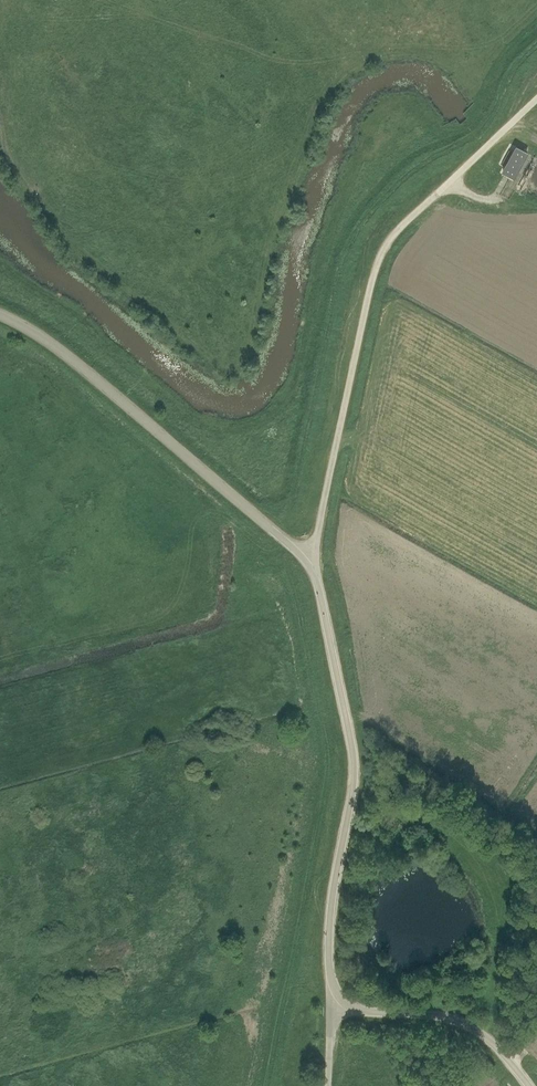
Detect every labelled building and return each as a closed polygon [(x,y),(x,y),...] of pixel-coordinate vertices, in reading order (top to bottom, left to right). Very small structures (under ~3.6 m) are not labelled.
[(514,177),(527,153),(517,147),(503,172),(514,177)]
